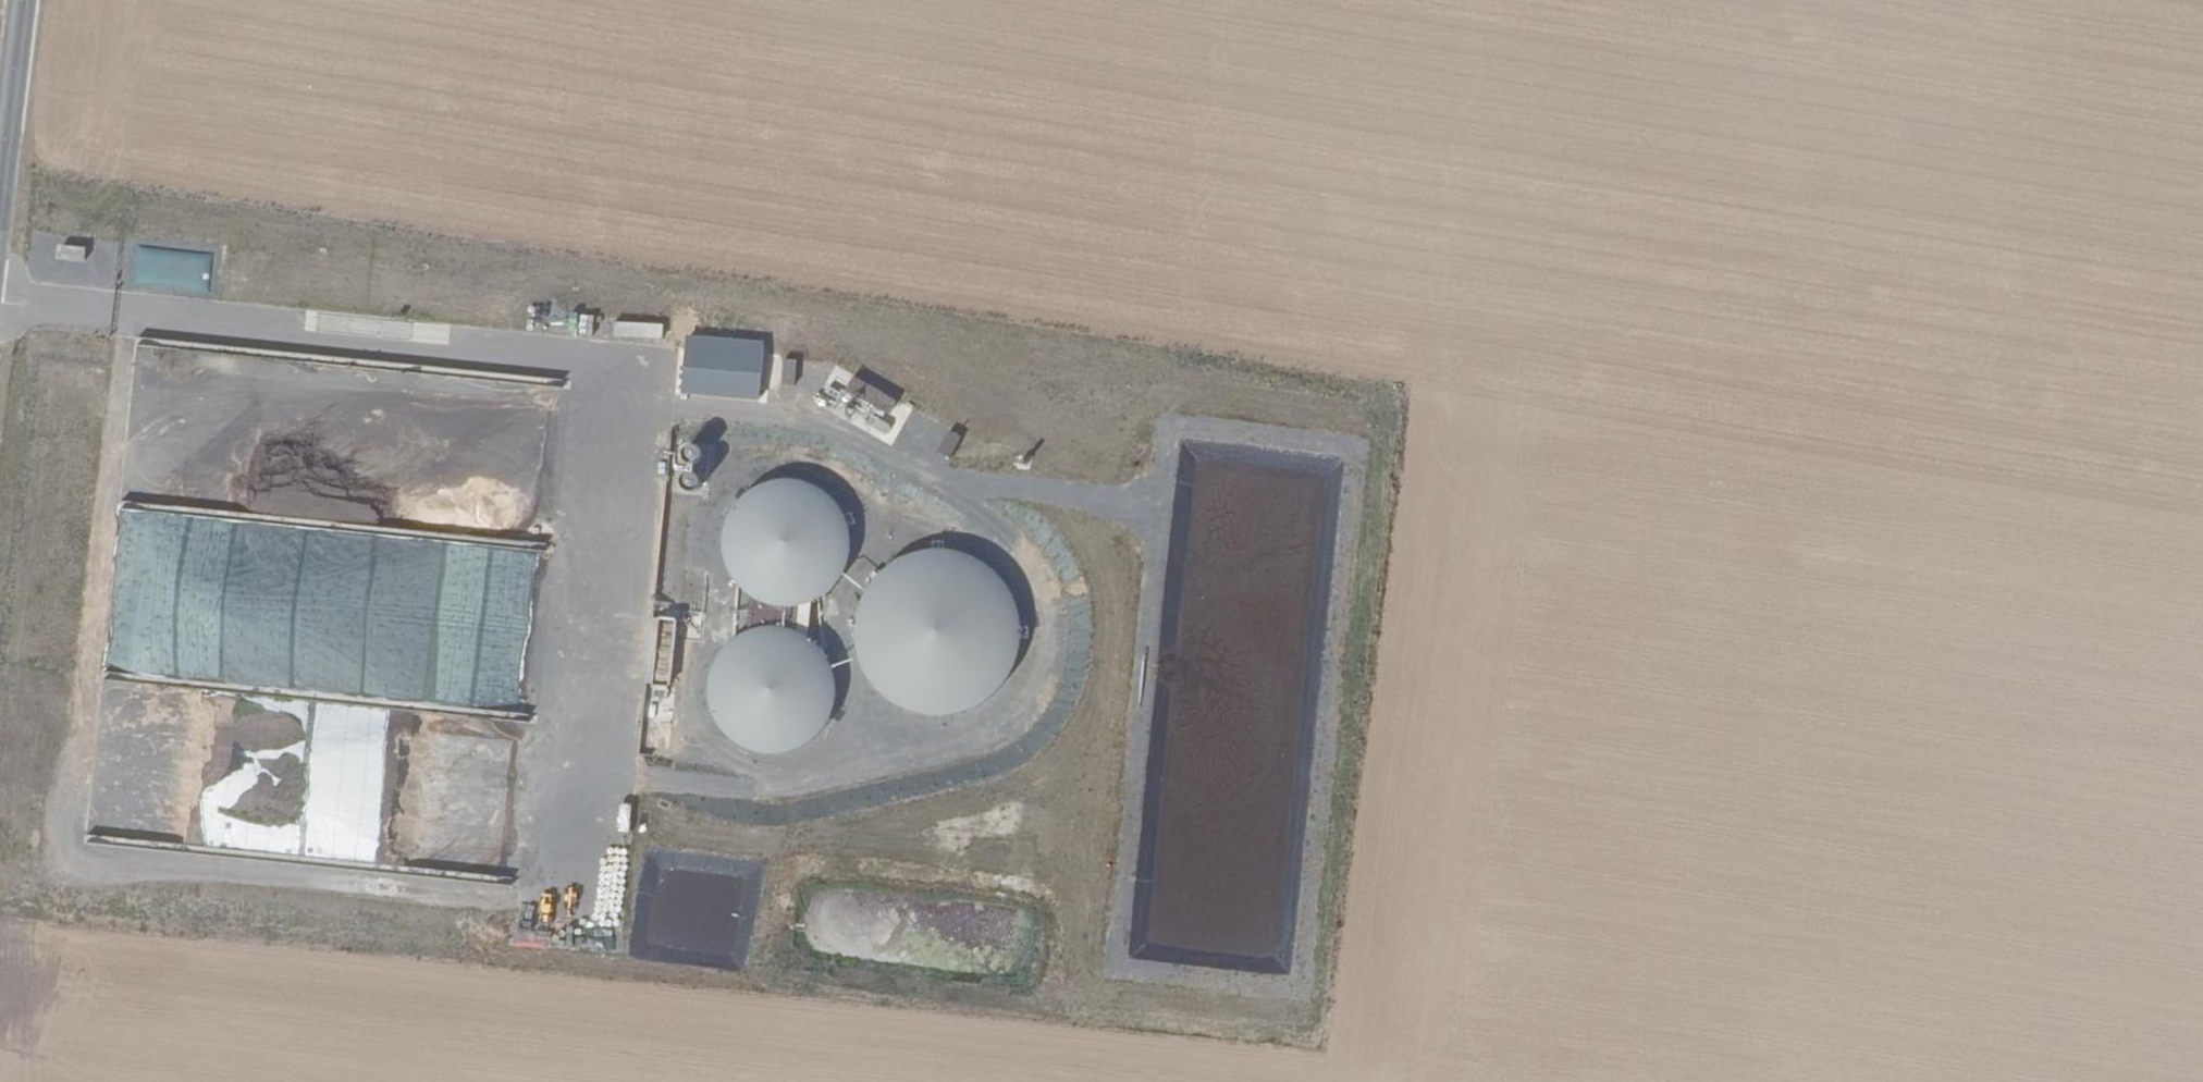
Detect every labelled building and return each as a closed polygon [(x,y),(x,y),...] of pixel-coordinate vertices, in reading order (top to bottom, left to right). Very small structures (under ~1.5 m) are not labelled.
[(60,260),(85,261),(86,246),(60,245),(60,260)] [(136,246),(135,291),(216,294),(218,249),(136,246)] [(652,322),(651,338),(700,341),(701,325),(652,322)] [(194,353),(193,366),(248,369),(249,355),(194,353)] [(795,383),(797,360),(784,359),(782,382),(795,383)] [(420,420),(430,400),(372,372),(346,376),(348,389),(336,384),(315,388),(307,394),(316,405),(323,404),(317,416),(327,421),(355,415),(357,426),(370,416),(365,426),(312,436),(299,447),(303,453),(312,446),(315,462),(294,466),(317,478),(328,492),(355,486),(366,500),(381,471),(378,472),(373,449),(410,442),(406,422),(420,420)] [(887,418),(897,398),(855,378),(846,398),(887,418)] [(945,429),(939,454),(952,457),(958,432),(945,429)] [(671,442),(669,492),(709,494),(711,444),(671,442)] [(798,470),(789,450),(753,467),(746,452),(728,461),(743,495),(798,470)] [(783,478),(731,499),(721,550),(732,578),(715,584),(710,611),(740,616),(738,617),(756,620),(767,616),(808,623),(812,600),(839,589),(849,536),(829,486),(783,478)] [(887,558),(887,710),(1009,709),(1008,558),(887,558)] [(709,653),(708,744),(825,745),(826,669),(780,668),(780,654),(709,653)] [(161,793),(156,842),(399,867),(435,859),(438,832),(436,824),(428,788),(430,770),(395,766),(418,761),(420,737),(414,709),(269,694),(213,706),(210,738),(203,740),(208,762),(207,772),(165,781),(163,803),(161,793)] [(747,854),(644,853),(643,872),(747,874),(747,854)]
